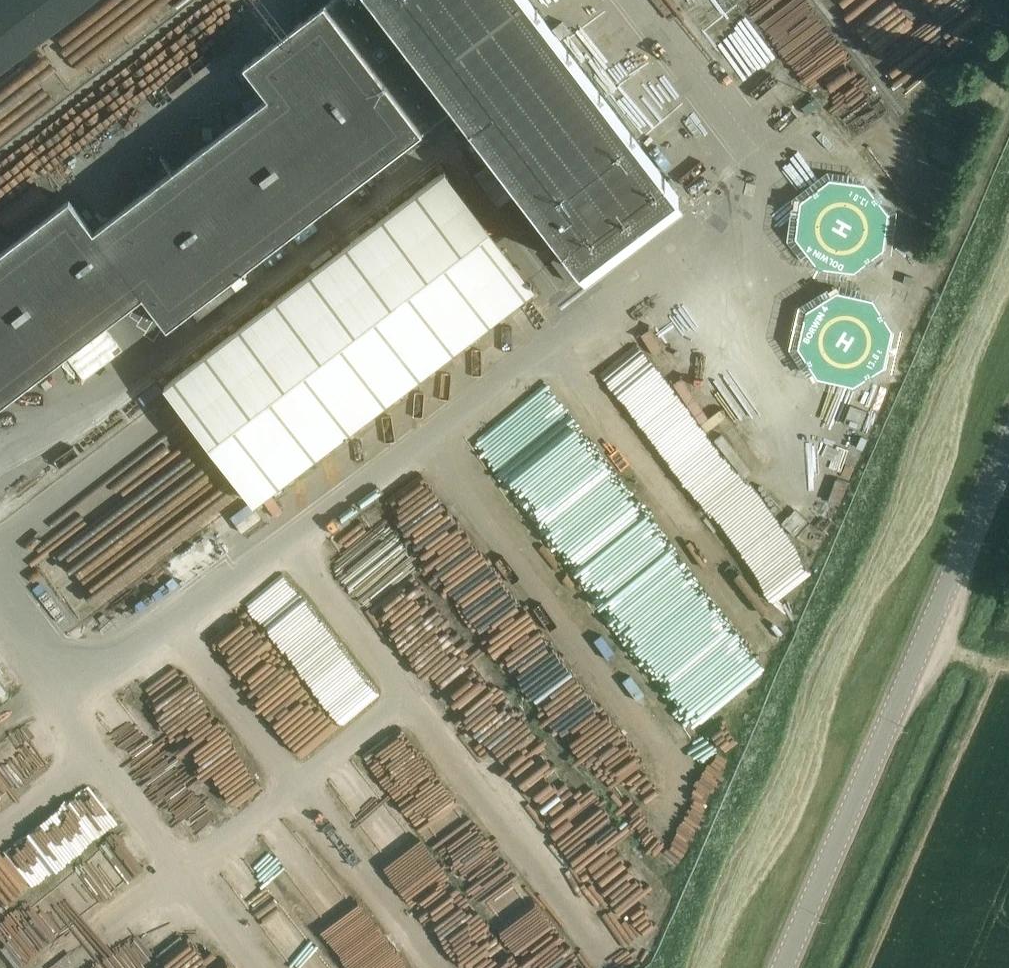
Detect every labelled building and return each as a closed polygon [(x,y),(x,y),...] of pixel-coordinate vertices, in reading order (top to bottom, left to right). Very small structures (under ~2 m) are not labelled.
[(528,0),(321,0),(242,61),(270,98),(95,232),(70,200),(0,253),(0,405),(143,295),(168,327),(327,204),(391,155),(455,105),(493,155),(588,278),(685,204),(528,0)] [(90,0),(0,0),(0,69),(90,0)] [(928,201),(875,233),(889,256),(906,246),(915,260),(940,245),(931,230),(941,224),(928,201)] [(914,344),(917,331),(897,326),(894,339),(914,344)] [(893,345),(889,357),(907,363),(911,352),(893,345)] [(639,407),(676,376),(660,356),(623,387),(639,407)] [(392,630),(382,635),(390,652),(401,646),(392,630)] [(63,764),(32,724),(0,749),(0,813),(63,764)]
